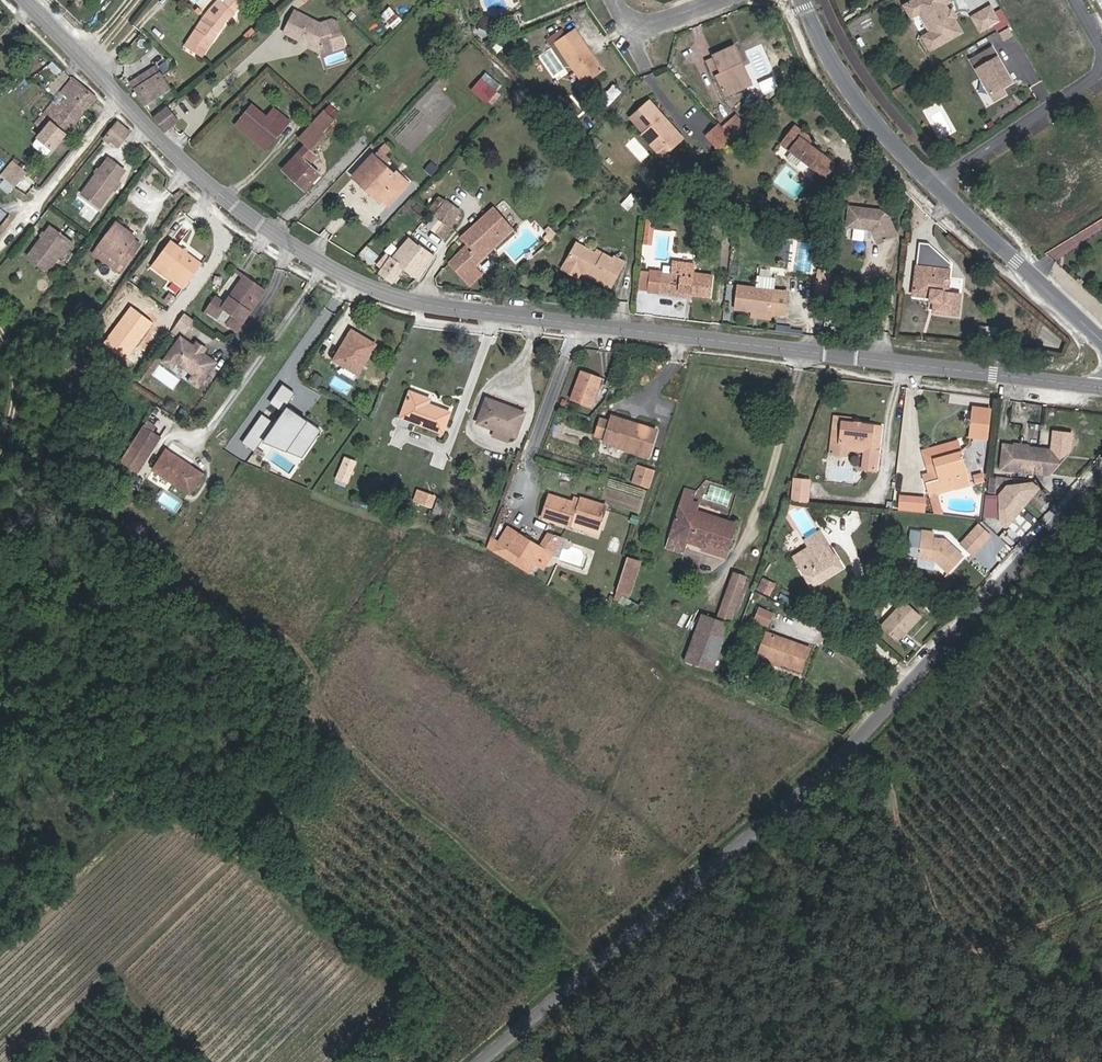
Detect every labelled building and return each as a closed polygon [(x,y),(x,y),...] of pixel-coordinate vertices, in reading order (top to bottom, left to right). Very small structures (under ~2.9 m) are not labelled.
[(227,17),(228,18),(234,13),(233,12),(245,0),(218,0),(211,8),(202,20),(186,45),(187,46),(200,55),(202,56),(227,17)] [(913,1),(920,13),(931,32),(922,37),(930,50),(961,33),(952,18),(951,19),(948,14),(949,13),(945,5),(950,1),(949,0),(932,0),(914,0),(913,1)] [(904,6),(911,17),(920,13),(913,1),(904,6)] [(998,21),(989,7),(972,17),(980,31),(998,21)] [(398,19),(389,9),(381,16),(391,26),(398,19)] [(344,41),(339,24),(332,20),(320,24),(295,11),(284,32),(300,40),(304,42),(308,41),(322,48),(344,41)] [(492,31),(496,21),(484,16),(479,26),(492,31)] [(999,33),(1003,40),(1012,35),(1008,27),(999,33)] [(556,42),(566,36),(562,29),(547,40),(551,46),(556,42)] [(602,70),(589,50),(586,51),(573,31),(566,36),(556,42),(583,83),(602,70)] [(345,45),(344,41),(322,48),(308,41),(304,42),(300,40),(299,43),(321,53),(345,45)] [(502,48),(497,43),(492,48),(497,53),(502,48)] [(200,55),(187,46),(185,50),(198,58),(200,55)] [(745,86),(736,66),(742,63),(734,46),(713,55),(714,58),(706,61),(713,76),(716,75),(725,96),(745,86)] [(991,48),(970,60),(994,101),(1004,95),(1001,88),(1011,83),(991,48)] [(751,84),(742,63),(736,66),(745,86),(751,84)] [(133,89),(161,72),(157,66),(130,82),(133,89)] [(171,90),(161,72),(133,89),(144,107),(171,90)] [(67,114),(75,104),(84,111),(95,98),(72,79),(62,92),(68,97),(59,109),(67,114)] [(495,91),(480,80),(474,88),(489,99),(495,91)] [(661,115),(649,101),(630,118),(644,133),(642,135),(657,151),(665,144),(670,149),(682,138),(672,127),(670,129),(659,117),(661,115)] [(42,130),(59,109),(52,103),(35,124),(42,130)] [(67,114),(59,109),(42,130),(32,143),(32,146),(45,156),(48,156),(84,111),(75,104),(67,114)] [(165,131),(179,120),(167,106),(152,117),(165,131)] [(270,145),(289,122),(274,109),(266,118),(251,106),(237,123),(256,138),(258,135),(270,145)] [(324,132),(335,120),(324,110),(313,122),(324,132)] [(732,138),(746,126),(736,114),(722,127),(732,138)] [(672,127),(661,115),(659,117),(670,129),(672,127)] [(118,147),(130,132),(117,122),(106,137),(110,141),(118,147)] [(311,149),(326,134),(324,132),(313,122),(298,138),(311,149)] [(266,150),(270,145),(258,135),(256,138),(237,123),(236,125),(266,150)] [(722,127),(719,124),(707,135),(719,149),(732,138),(722,127)] [(808,143),(801,138),(804,133),(795,126),(781,144),(824,177),(835,164),(808,143)] [(811,139),(804,133),(801,138),(808,143),(811,139)] [(670,149),(665,144),(657,151),(661,156),(670,149)] [(319,174),(308,164),(316,155),(305,146),(283,169),(292,178),(293,177),(301,184),(300,185),(304,189),(319,174)] [(407,184),(401,177),(396,182),(390,177),(392,175),(383,166),(389,160),(384,156),(387,152),(381,147),(354,176),(362,184),(364,182),(373,191),(372,193),(380,201),(382,199),(388,204),(407,184)] [(115,180),(123,170),(108,158),(81,194),(99,207),(118,182),(115,180)] [(15,188),(27,173),(12,161),(0,176),(15,188)] [(437,168),(431,163),(424,170),(430,175),(437,168)] [(401,177),(395,172),(392,175),(390,177),(396,182),(401,177)] [(373,191),(364,182),(362,184),(372,193),(373,191)] [(24,197),(15,188),(9,195),(19,203),(24,197)] [(458,211),(445,201),(433,216),(441,223),(447,227),(452,219),(458,211)] [(895,235),(889,220),(876,210),(850,207),(847,226),(872,229),(878,242),(895,235)] [(473,266),(512,230),(492,208),(460,237),(467,244),(449,262),(469,285),(481,274),(473,266)] [(888,216),(881,211),(876,210),(889,220),(888,216)] [(452,219),(447,227),(450,230),(456,222),(452,219)] [(124,266),(140,244),(133,240),(122,232),(125,229),(116,222),(98,247),(124,266)] [(652,236),(653,223),(646,222),(645,234),(652,236)] [(444,239),(450,230),(447,227),(441,223),(434,232),(444,239)] [(59,256),(64,249),(67,251),(72,243),(50,227),(28,256),(48,271),(59,256)] [(135,237),(125,229),(122,232),(133,240),(135,237)] [(548,243),(556,234),(551,229),(543,238),(548,243)] [(417,278),(433,255),(418,244),(417,245),(409,238),(392,258),(390,257),(379,273),(392,283),(403,268),(417,278)] [(183,289),(202,263),(171,240),(152,265),(183,289)] [(943,291),(944,279),(949,280),(951,263),(928,243),(919,242),(915,275),(919,275),(918,284),(914,283),(913,294),(930,297),(935,297),(934,302),(933,311),(958,314),(960,293),(948,291),(943,291)] [(610,288),(624,262),(614,256),(612,259),(603,253),(600,259),(596,257),(595,253),(576,243),(566,262),(580,270),(581,271),(610,288)] [(124,266),(98,247),(93,254),(119,273),(124,266)] [(580,270),(566,262),(562,268),(578,277),(581,271),(580,270)] [(650,271),(648,291),(659,292),(659,290),(668,291),(668,293),(678,294),(678,290),(691,291),(691,295),(710,298),(712,276),(693,274),(694,265),(672,262),(670,274),(670,276),(661,275),(661,273),(661,272),(650,271)] [(639,290),(648,291),(650,271),(642,270),(639,290)] [(828,296),(830,277),(831,271),(828,271),(827,277),(820,276),(817,295),(828,296)] [(242,289),(245,285),(242,283),(246,278),(243,276),(237,285),(242,289)] [(756,287),(737,285),(734,309),(753,311),(771,313),(784,315),(787,292),(773,290),(774,279),(757,277),(756,287)] [(839,298),(841,278),(830,277),(828,296),(839,298)] [(236,330),(264,291),(246,278),(242,283),(245,285),(242,289),(237,285),(225,304),(215,297),(206,310),(216,318),(223,308),(234,316),(228,324),(236,330)] [(175,299),(170,295),(165,301),(170,305),(175,299)] [(91,323),(95,316),(89,311),(84,318),(91,323)] [(785,333),(785,325),(776,324),(775,331),(785,333)] [(96,344),(106,331),(99,326),(89,339),(96,344)] [(358,374),(373,349),(359,341),(362,336),(351,330),(333,360),(358,374)] [(102,348),(112,335),(106,331),(96,344),(102,348)] [(193,346),(180,336),(163,362),(172,369),(176,363),(193,375),(188,381),(198,388),(216,363),(203,353),(193,346)] [(375,345),(362,336),(359,341),(373,349),(375,345)] [(206,349),(196,342),(193,346),(203,353),(206,349)] [(324,375),(310,367),(302,381),(316,389),(324,375)] [(590,407),(601,378),(581,370),(570,399),(590,407)] [(283,385),(271,403),(283,411),(295,393),(283,385)] [(449,412),(428,404),(429,399),(410,392),(400,417),(442,433),(449,412)] [(515,438),(525,412),(486,398),(477,423),(495,430),(509,435),(515,438)] [(182,419),(186,412),(178,406),(173,413),(182,419)] [(310,423),(288,407),(264,441),(279,447),(284,440),(304,455),(317,436),(306,429),(310,423)] [(986,439),(990,409),(973,407),(970,436),(986,439)] [(263,415),(243,443),(254,451),(274,423),(263,415)] [(633,427),(634,423),(612,416),(611,420),(633,427)] [(841,432),(842,421),(852,423),(852,419),(834,417),(832,431),(841,432)] [(648,457),(656,430),(634,423),(633,427),(611,420),(604,443),(648,457)] [(153,432),(156,427),(146,421),(143,426),(153,432)] [(876,471),(881,426),(852,423),(842,421),(841,432),(832,431),(830,453),(846,455),(847,449),(864,451),(862,469),(876,471)] [(310,423),(306,429),(317,436),(321,430),(310,423)] [(137,473),(161,437),(153,432),(143,426),(120,462),(137,473)] [(507,441),(509,435),(495,430),(492,436),(507,441)] [(1055,430),(1054,446),(1073,448),(1074,432),(1055,430)] [(304,455),(284,440),(279,447),(302,457),(304,455)] [(939,494),(970,486),(958,442),(938,448),(941,457),(933,459),(939,480),(926,484),(928,493),(938,491),(939,494)] [(1048,475),(1063,458),(1060,451),(1003,444),(1000,469),(1048,475)] [(941,457),(938,448),(923,452),(929,474),(923,475),(926,484),(939,480),(933,459),(941,457)] [(202,474),(166,450),(153,470),(189,494),(202,474)] [(341,456),(331,475),(339,480),(350,461),(341,456)] [(636,463),(630,482),(648,487),(654,468),(636,463)] [(991,492),(993,479),(986,478),(984,491),(991,492)] [(807,502),(809,480),(794,479),(792,500),(807,502)] [(1006,526),(1038,489),(1032,483),(1007,486),(999,495),(1000,521),(1006,526)] [(104,512),(116,492),(107,486),(95,507),(104,512)] [(692,502),(696,492),(685,488),(682,499),(692,502)] [(423,504),(427,494),(418,490),(414,500),(423,504)] [(431,507),(435,497),(427,494),(423,504),(431,507)] [(599,529),(606,506),(581,498),(579,504),(572,502),(549,495),(541,518),(569,527),(570,525),(572,519),(599,529)] [(579,504),(581,498),(574,496),(572,502),(579,504)] [(923,513),(924,498),(900,496),(899,510),(923,513)] [(440,516),(445,501),(438,498),(432,513),(440,516)] [(728,550),(736,523),(721,519),(721,521),(695,513),(698,505),(692,503),(692,502),(682,499),(666,547),(683,552),(686,542),(703,547),(704,543),(728,550)] [(493,551),(498,544),(493,541),(505,508),(502,507),(486,548),(493,551)] [(1004,529),(991,518),(986,524),(999,535),(1004,529)] [(599,529),(572,519),(570,525),(597,534),(599,529)] [(552,555),(508,527),(498,544),(493,551),(506,560),(512,550),(535,564),(537,561),(545,565),(552,555)] [(808,547),(823,538),(819,531),(804,541),(808,547)] [(962,556),(945,540),(932,538),(932,532),(922,531),(919,558),(926,559),(935,560),(948,572),(962,556)] [(992,567),(1008,544),(991,532),(975,556),(992,567)] [(972,554),(979,546),(968,536),(961,544),(972,554)] [(841,568),(823,538),(808,547),(793,557),(811,586),(841,568)] [(704,543),(703,547),(702,550),(725,558),(728,550),(704,543)] [(154,558),(145,550),(140,555),(150,563),(154,558)] [(535,564),(512,550),(506,560),(530,574),(535,564)] [(628,597),(639,562),(627,558),(614,599),(621,600),(622,595),(628,597)] [(545,565),(537,561),(535,564),(543,569),(545,565)] [(731,621),(747,576),(733,572),(717,616),(731,621)] [(768,595),(774,586),(763,580),(758,589),(768,595)] [(927,609),(933,603),(926,597),(920,602),(927,609)] [(897,640),(919,616),(904,602),(882,626),(897,640)] [(768,627),(774,613),(759,607),(753,620),(768,627)] [(712,671),(730,624),(701,614),(685,660),(712,671)] [(801,670),(808,648),(767,633),(759,654),(781,662),(801,670)] [(781,662),(759,654),(758,657),(780,665),(781,662)]
